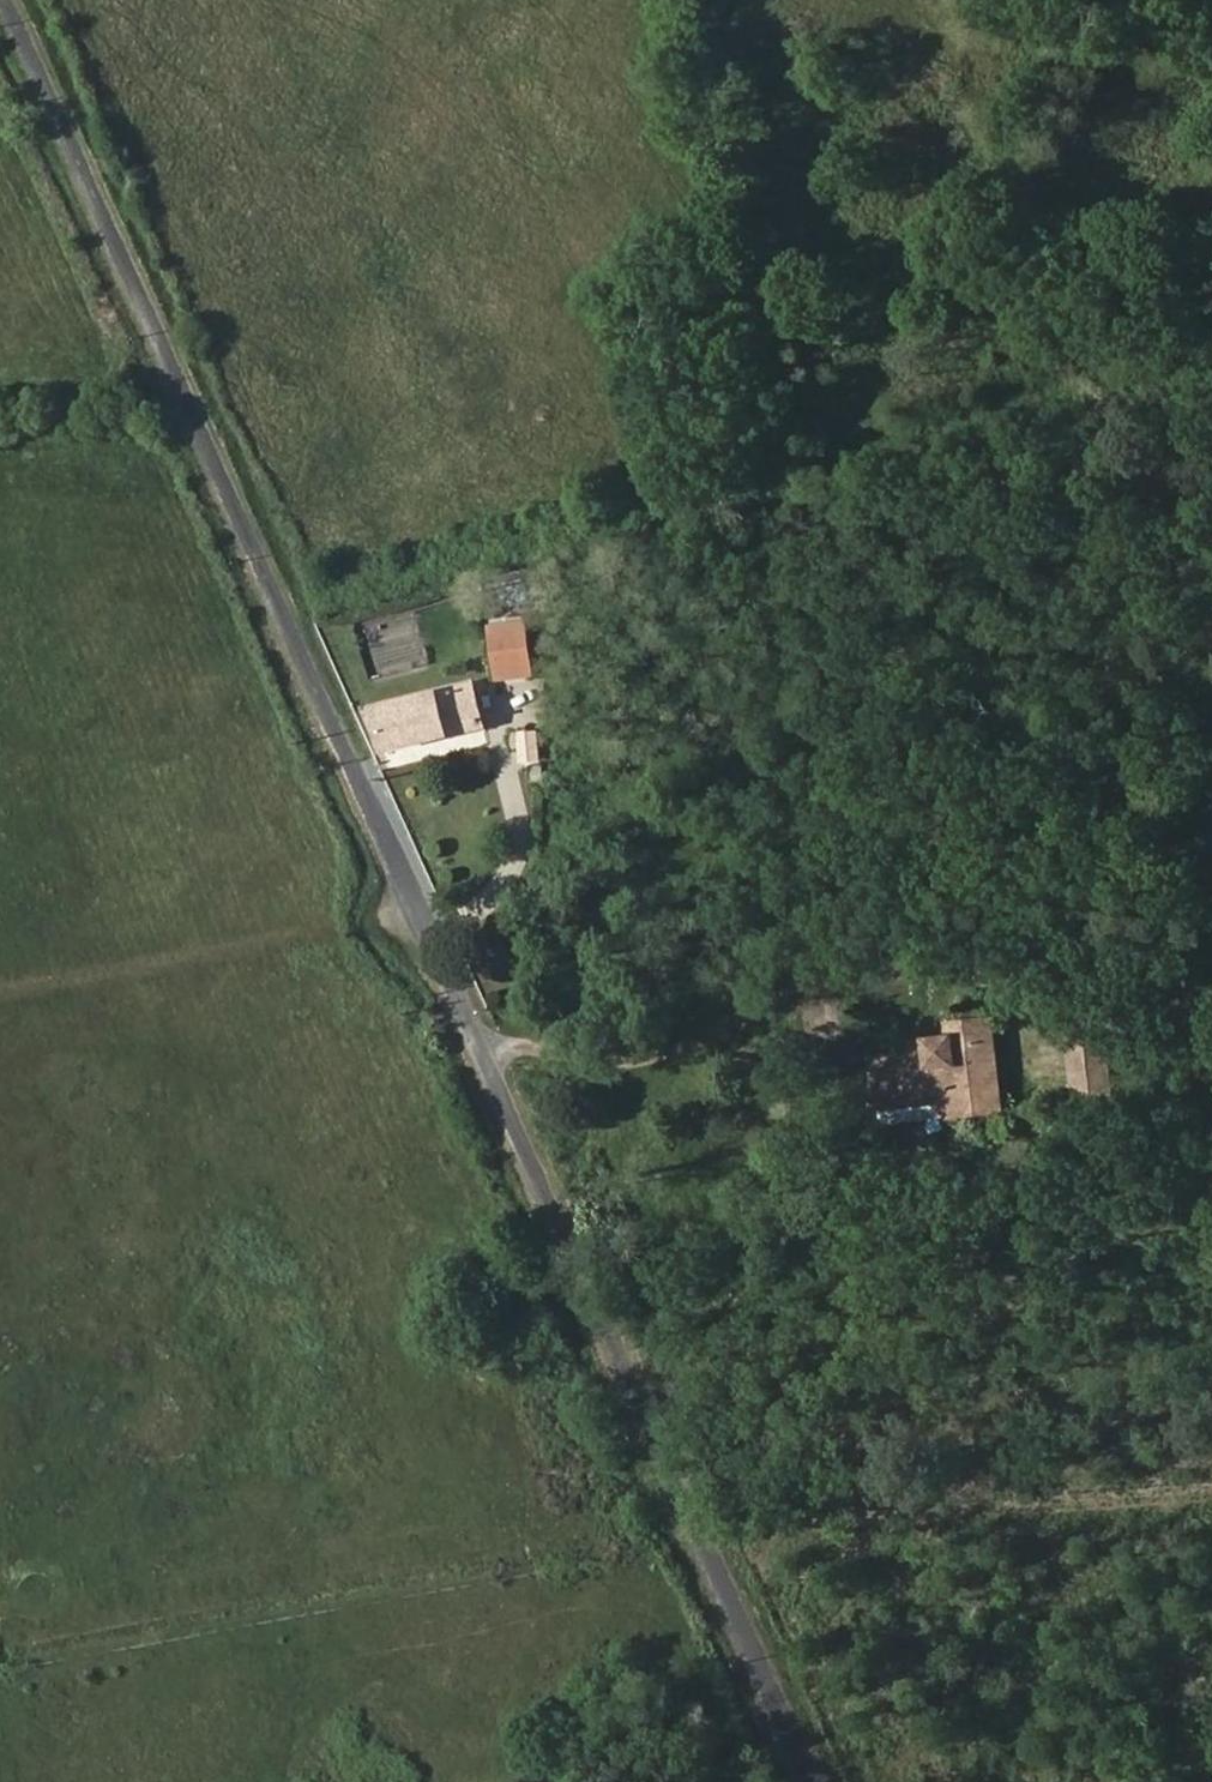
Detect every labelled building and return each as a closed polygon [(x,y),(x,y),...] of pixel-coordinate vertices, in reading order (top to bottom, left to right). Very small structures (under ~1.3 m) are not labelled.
[(541,593),(538,576),(491,583),(494,600),(541,593)] [(533,674),(526,622),(492,626),(499,678),(533,674)] [(485,725),(474,684),(374,709),(384,750),(485,725)] [(541,729),(517,730),(519,764),(543,763),(541,729)] [(1001,1111),(990,1019),(949,1024),(950,1037),(926,1040),(928,1052),(904,1055),(874,1058),(879,1106),(912,1102),(910,1090),(950,1085),(951,1094),(963,1093),(965,1115),(1001,1111)] [(1109,1093),(1101,1021),(1076,1024),(1078,1042),(1069,1043),(1073,1078),(1081,1077),(1083,1095),(1109,1093)] [(1078,1042),(1076,1024),(1067,1024),(1069,1043),(1078,1042)] [(928,1052),(926,1040),(903,1043),(904,1055),(928,1052)] [(1083,1095),(1081,1077),(1073,1078),(1075,1096),(1083,1095)] [(965,1115),(963,1093),(951,1094),(950,1085),(910,1090),(912,1102),(945,1098),(948,1118),(965,1115)]
